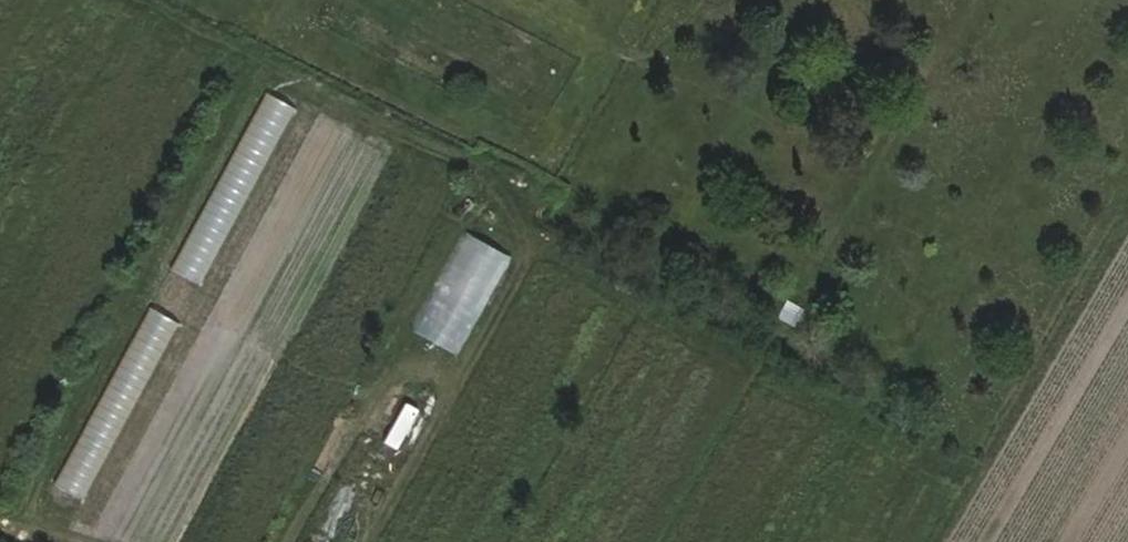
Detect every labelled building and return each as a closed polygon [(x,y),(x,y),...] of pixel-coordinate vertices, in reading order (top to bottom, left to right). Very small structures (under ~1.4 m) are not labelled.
[(456,355),(509,257),(464,232),(410,331),(456,355)]
